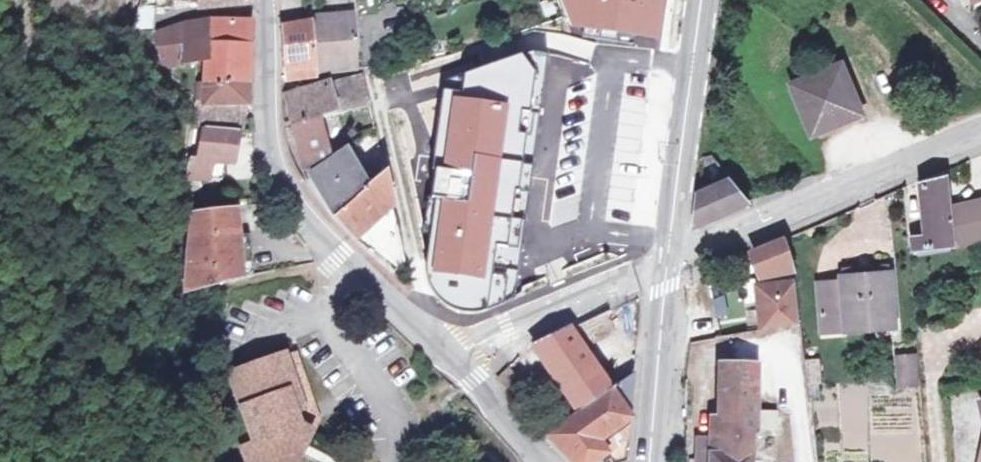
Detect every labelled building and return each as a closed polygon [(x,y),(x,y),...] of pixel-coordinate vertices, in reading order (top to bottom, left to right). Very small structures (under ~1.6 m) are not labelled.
[(141,10),(143,0),(133,0),(131,13),(127,36),(134,36),(141,10)] [(569,25),(574,25),(581,26),(572,0),(559,0),(569,25)] [(581,26),(665,35),(667,18),(669,0),(572,0),(581,26)] [(156,36),(159,36),(161,11),(141,10),(134,36),(156,36)] [(356,17),(327,19),(333,73),(363,71),(356,17)] [(210,20),(207,21),(205,67),(198,67),(198,80),(249,79),(249,20),(210,20)] [(205,67),(207,21),(181,29),(181,68),(198,67),(205,67)] [(314,24),(282,25),(284,74),(318,72),(314,24)] [(181,68),(181,29),(159,36),(156,36),(159,69),(181,68)] [(434,168),(423,247),(433,298),(438,306),(446,312),(456,314),(468,316),(482,313),(515,299),(520,259),(528,207),(532,177),(535,155),(542,104),(549,52),(530,50),(508,57),(446,79),(434,168)] [(843,67),(793,87),(813,137),(864,116),(843,67)] [(249,79),(198,80),(197,116),(186,116),(186,128),(212,130),(253,138),(237,101),(249,101),(249,79)] [(365,79),(346,83),(350,110),(369,107),(365,79)] [(286,89),(292,116),(320,113),(350,110),(346,83),(333,85),(333,83),(286,89)] [(320,113),(292,116),(303,165),(318,159),(326,155),(328,151),(320,113)] [(253,138),(212,130),(205,162),(196,161),(187,183),(217,186),(223,171),(247,173),(253,138)] [(346,151),(310,173),(331,211),(362,187),(346,151)] [(362,187),(331,211),(351,234),(354,236),(397,270),(403,263),(383,170),(362,187)] [(924,185),(928,236),(914,238),(915,252),(949,248),(980,240),(980,206),(977,206),(979,221),(953,225),(952,212),(948,179),(924,185)] [(709,193),(701,197),(698,226),(751,204),(733,182),(709,193)] [(237,206),(189,214),(182,285),(257,272),(255,254),(251,254),(250,234),(239,234),(237,206)] [(977,206),(952,212),(953,225),(979,221),(977,206)] [(788,240),(755,253),(765,278),(769,277),(797,272),(797,265),(788,240)] [(799,273),(797,272),(769,277),(771,285),(761,287),(766,332),(804,325),(799,273)] [(846,283),(821,285),(825,333),(897,327),(893,274),(845,278),(846,283)] [(714,297),(720,320),(738,315),(732,293),(714,297)] [(613,311),(576,328),(586,346),(624,337),(623,311),(613,311)] [(576,328),(533,349),(571,406),(575,413),(613,393),(586,346),(576,328)] [(296,352),(287,355),(291,368),(296,383),(305,381),(296,352)] [(231,374),(255,444),(243,449),(247,461),(292,461),(290,458),(295,457),(297,452),(300,445),(303,446),(306,447),(312,435),(305,430),(308,423),(304,409),(313,406),(305,381),(296,383),(291,368),(287,355),(269,361),(231,374)] [(916,356),(898,358),(901,386),(918,385),(916,356)] [(818,362),(808,363),(810,386),(821,386),(818,362)] [(720,367),(719,388),(756,390),(756,367),(720,367)] [(575,413),(544,432),(548,438),(569,461),(620,461),(627,458),(635,382),(613,393),(575,413)] [(719,388),(719,399),(754,400),(756,390),(719,388)] [(713,418),(712,438),(711,461),(754,461),(754,454),(766,454),(766,429),(776,429),(777,415),(755,415),(755,400),(754,400),(719,399),(719,418),(713,418)] [(316,413),(313,406),(304,409),(308,423),(305,430),(312,435),(318,422),(316,413)] [(712,438),(698,438),(697,461),(711,461),(712,438)] [(306,447),(303,446),(300,445),(297,452),(295,457),(290,458),(292,461),(299,461),(301,458),(303,454),(306,447)]
